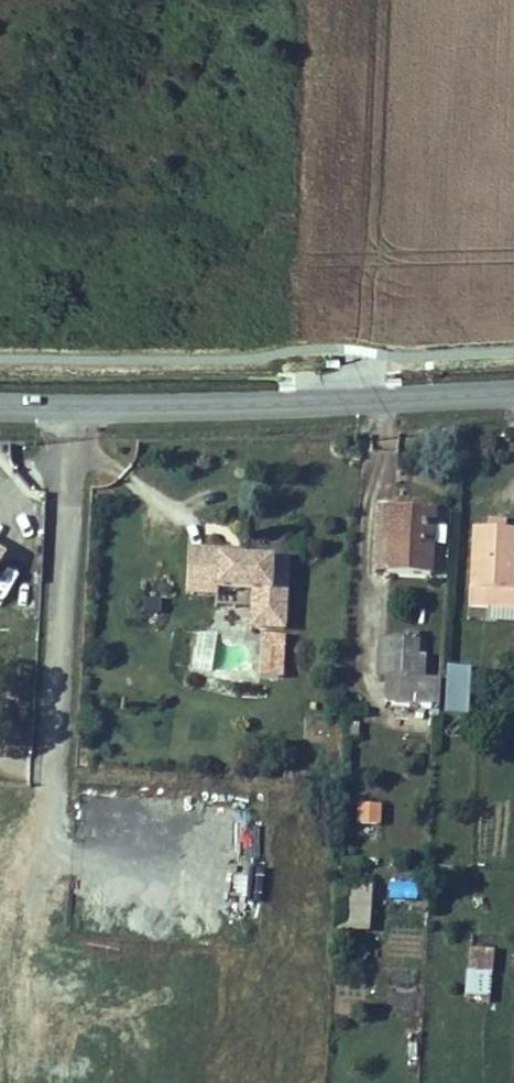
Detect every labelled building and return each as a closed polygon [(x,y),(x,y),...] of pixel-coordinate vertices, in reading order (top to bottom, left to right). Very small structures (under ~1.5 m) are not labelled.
[(268,344),(253,343),(253,354),(268,354),(268,344)] [(388,566),(431,568),(433,506),(390,503),(388,566)] [(513,603),(513,526),(512,526),(512,514),(491,513),(490,521),(476,521),(475,544),(472,544),(470,601),(513,603)] [(282,628),(285,559),(239,557),(224,557),(225,551),(186,549),(184,592),(215,594),(215,588),(251,590),(250,607),(249,626),(282,628)] [(470,601),(469,618),(513,620),(513,603),(470,601)] [(441,689),(442,676),(419,674),(421,641),(391,640),(388,702),(441,705),(441,689)] [(442,676),(441,689),(441,705),(440,713),(462,715),(465,667),(443,666),(442,676)] [(380,805),(358,804),(357,823),(379,824),(380,805)] [(370,930),(371,885),(341,884),(340,930),(370,930)] [(467,992),(489,994),(494,941),(472,938),(467,992)] [(388,942),(386,977),(414,978),(416,944),(388,942)]
